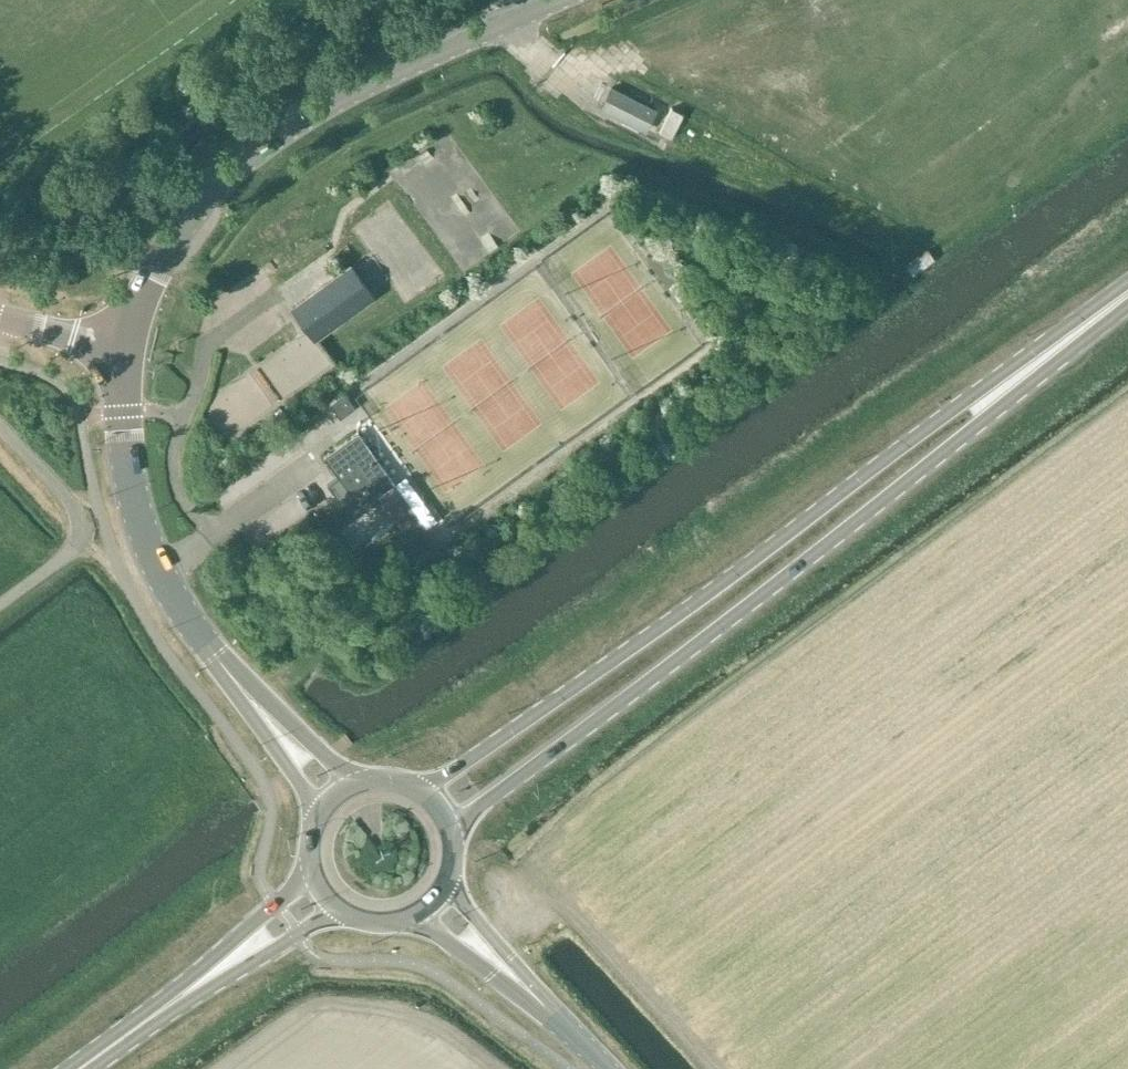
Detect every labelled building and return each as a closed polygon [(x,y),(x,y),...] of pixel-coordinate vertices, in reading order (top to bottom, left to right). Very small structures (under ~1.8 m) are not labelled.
[(611,89),(601,108),(645,130),(655,111),(611,89)] [(672,106),(659,132),(671,138),(683,112),(672,106)] [(352,264),(334,277),(292,307),(316,339),(374,298),(352,264)] [(340,417),(354,406),(344,392),(330,403),(340,417)] [(338,475),(327,483),(350,515),(395,483),(358,431),(324,455),(338,475)] [(388,489),(412,523),(428,512),(405,477),(388,489)]
